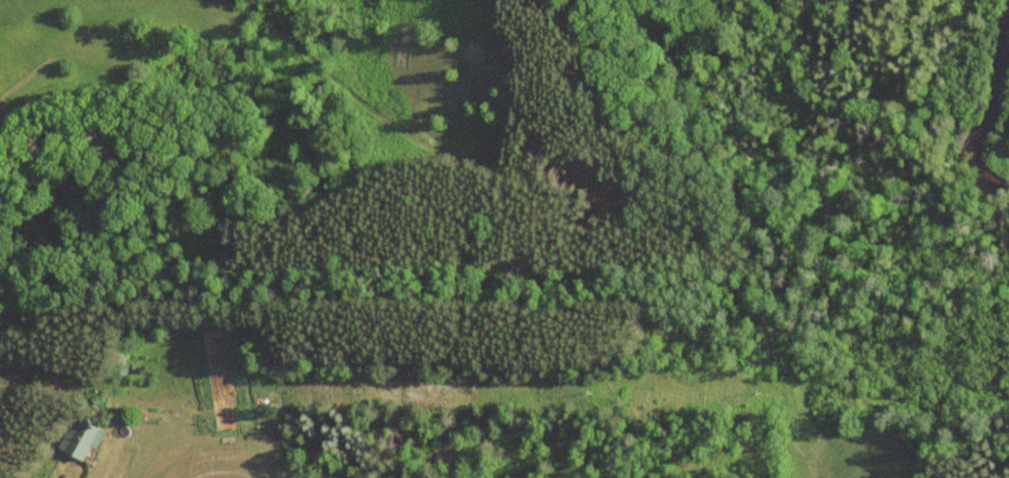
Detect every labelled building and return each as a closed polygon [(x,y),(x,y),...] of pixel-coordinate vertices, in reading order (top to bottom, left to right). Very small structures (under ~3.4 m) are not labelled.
[(112,433),(90,418),(70,448),(92,462),(112,433)]
